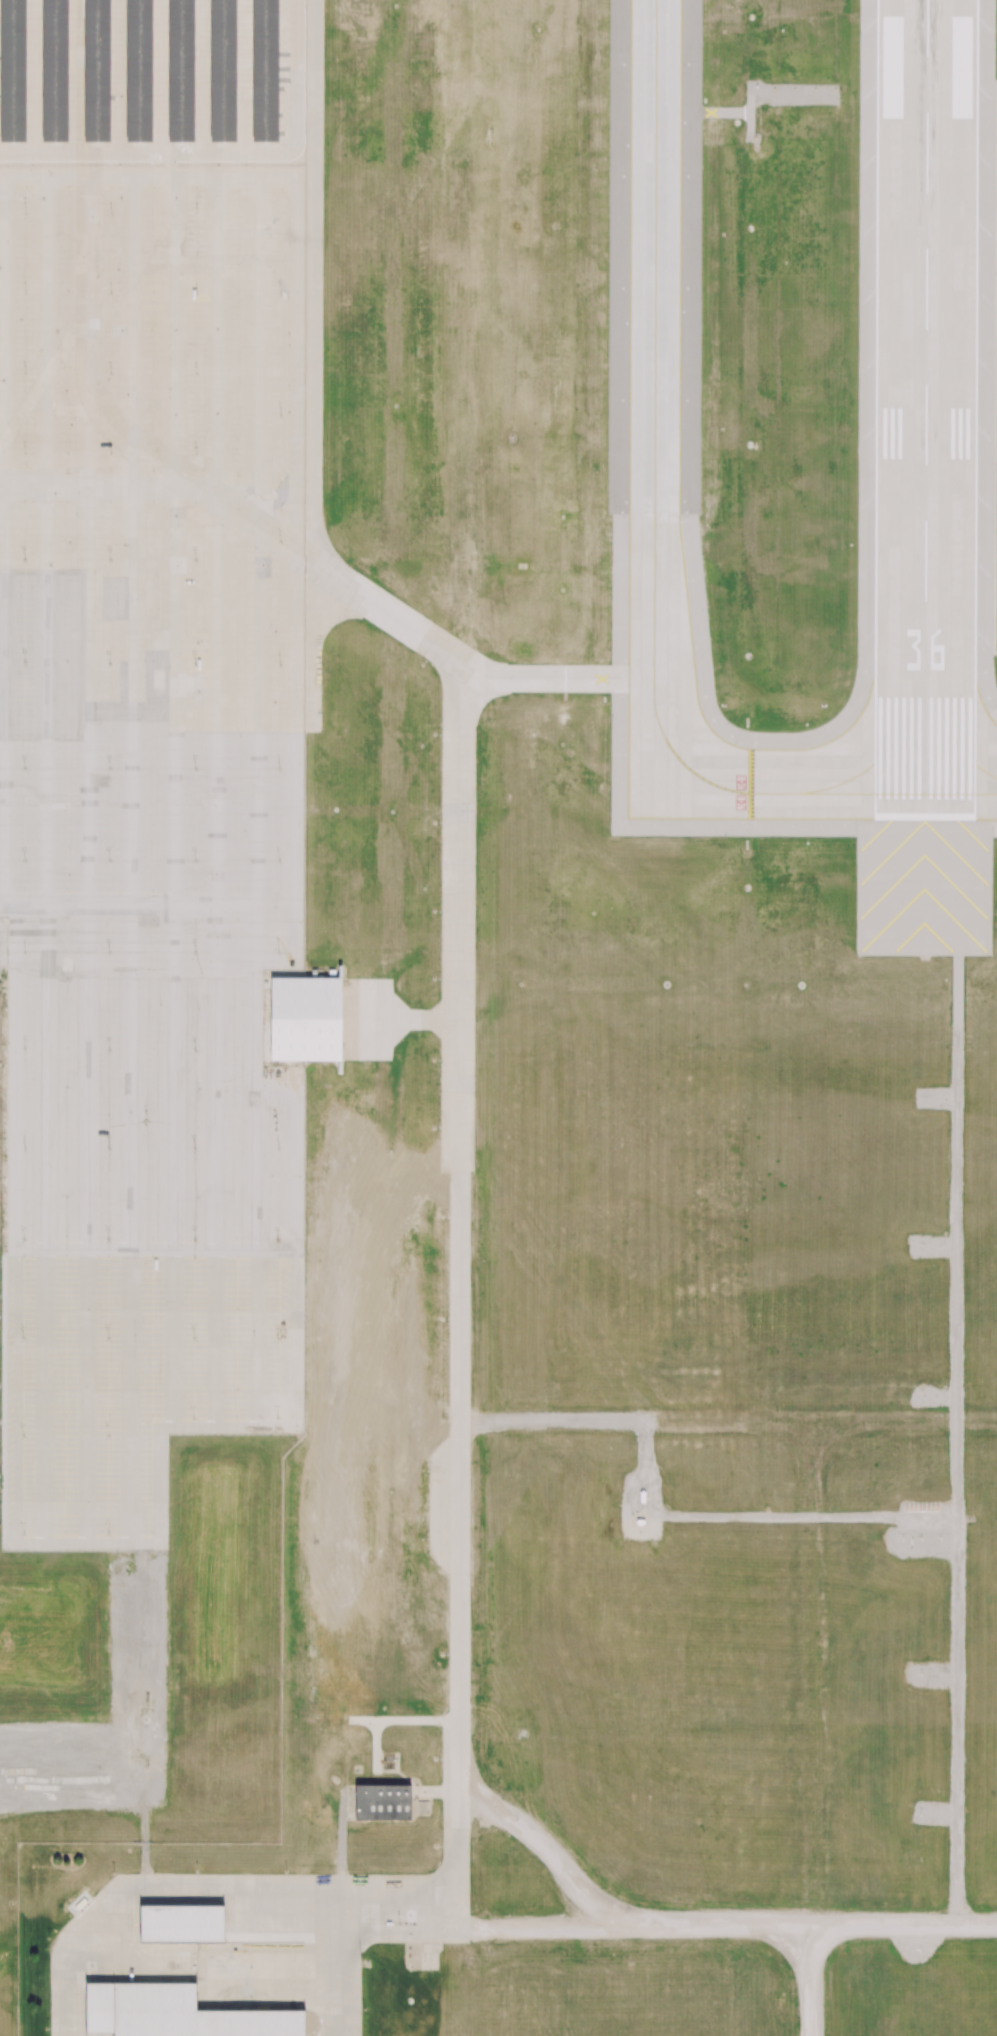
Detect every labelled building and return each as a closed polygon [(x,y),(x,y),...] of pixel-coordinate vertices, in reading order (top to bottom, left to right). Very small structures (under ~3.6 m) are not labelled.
[(25,142),(25,0),(0,0),(0,141),(25,142)] [(68,141),(67,0),(41,0),(42,142),(68,141)] [(109,142),(110,0),(84,0),(83,141),(109,142)] [(235,142),(236,0),(211,0),(209,142),(235,142)] [(271,980),(270,1062),(337,1063),(337,1075),(343,1075),(343,1060),(341,1060),(342,981),(343,981),(343,968),(338,968),(338,980),(304,980),(271,980)] [(355,1820),(355,1785),(410,1785),(410,1820),(355,1820)] [(416,1815),(428,1815),(428,1801),(416,1801),(416,1815)] [(141,1905),(141,1941),(224,1941),(224,1905),(141,1905)] [(304,2010),(304,2035),(113,2035),(88,2035),(88,1983),(195,1983),(195,2010),(304,2010)]
